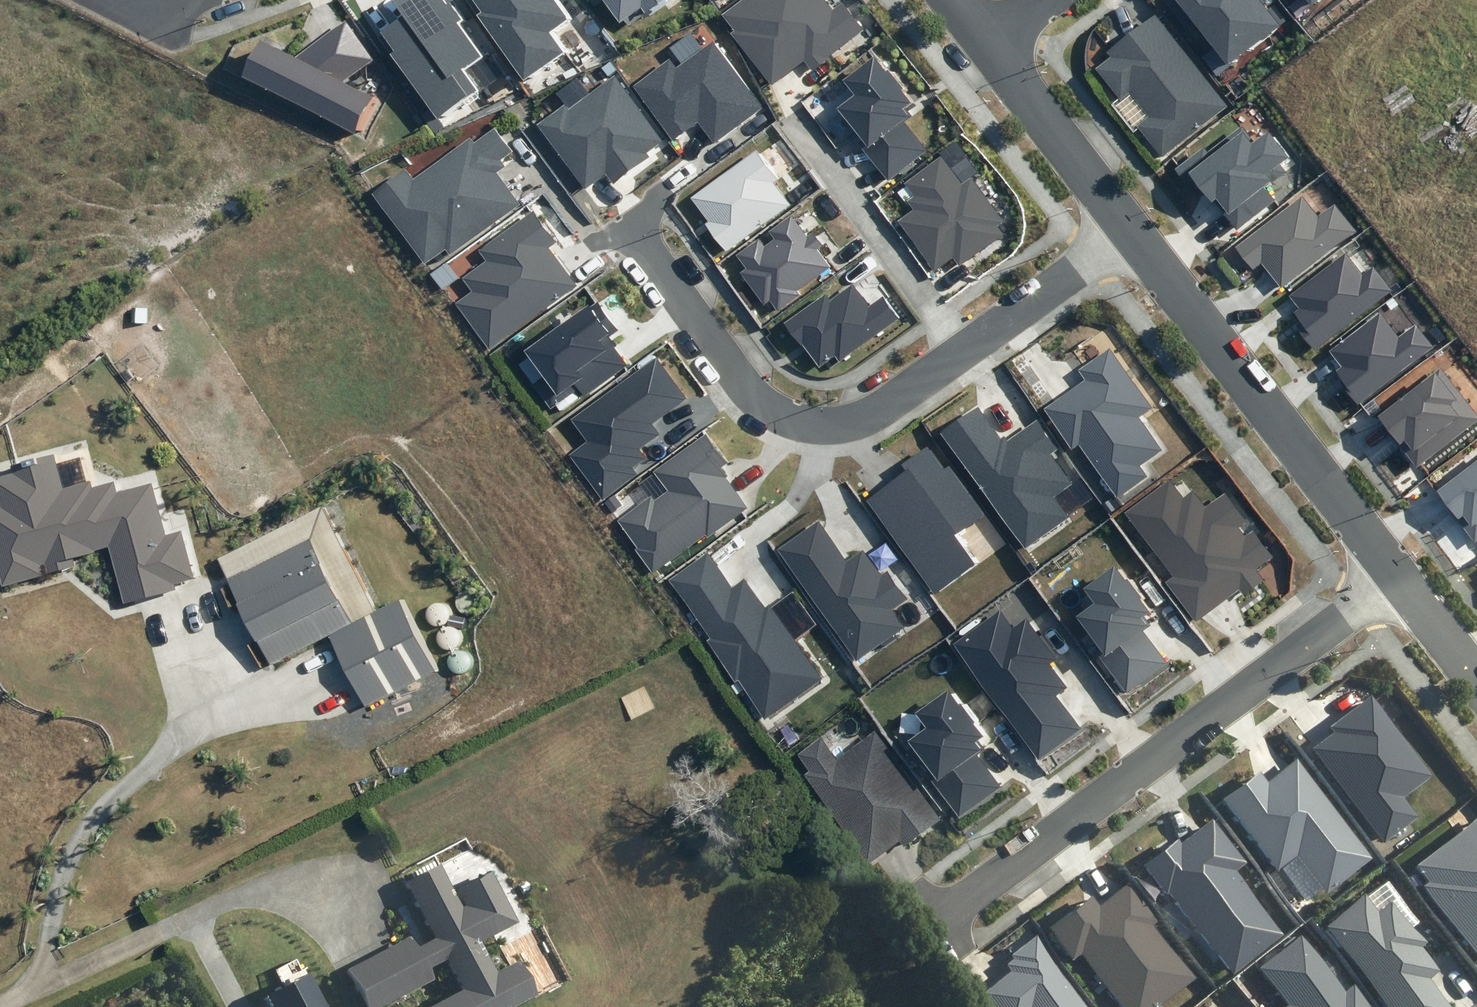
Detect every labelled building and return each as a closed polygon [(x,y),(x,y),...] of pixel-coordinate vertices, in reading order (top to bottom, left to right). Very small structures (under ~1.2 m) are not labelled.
[(437,122),(479,92),(463,69),(481,57),(458,24),(463,21),(450,1),(446,4),(443,0),(397,0),(395,1),(405,15),(380,31),(394,51),(390,54),(437,122)] [(523,78),(560,51),(547,33),(567,18),(554,0),(473,0),(481,12),(477,15),(523,78)] [(619,27),(641,12),(643,16),(667,0),(601,0),(619,27)] [(722,14),(735,31),(731,34),(772,85),(804,60),(812,69),(863,29),(842,2),(832,10),(825,0),(740,0),(722,14)] [(1217,75),(1231,65),(1229,62),(1278,26),(1264,6),(1271,1),(1271,0),(1162,0),(1217,75)] [(1136,126),(1161,158),(1227,107),(1155,14),(1107,52),(1111,57),(1096,69),(1120,99),(1130,92),(1148,116),(1136,126)] [(345,22),(295,56),(260,39),(241,77),(359,136),(378,98),(344,81),(373,61),(345,22)] [(676,68),(670,59),(633,86),(673,139),(697,122),(714,144),(764,107),(713,40),(676,68)] [(886,72),(873,56),(842,81),(853,95),(836,109),(866,146),(862,149),(888,182),(927,151),(904,122),(911,117),(906,111),(914,104),(888,70),(886,72)] [(663,141),(614,76),(569,110),(564,104),(537,124),(585,188),(605,173),(613,183),(649,156),(647,153),(663,141)] [(458,250),(525,198),(502,168),(510,161),(506,155),(516,147),(498,124),(479,139),(476,135),(422,177),(414,167),(382,191),(432,256),(451,242),(458,250)] [(1236,230),(1276,200),(1267,188),(1287,173),(1281,164),(1289,158),(1269,131),(1254,142),(1242,127),(1208,153),(1204,147),(1174,169),(1186,185),(1194,179),(1212,202),(1214,200),(1236,230)] [(778,178),(757,149),(690,198),(708,222),(705,224),(726,253),(790,206),(772,182),(778,178)] [(962,185),(941,157),(905,184),(914,196),(906,201),(912,209),(896,221),(935,271),(952,258),(959,267),(1002,235),(996,227),(1003,222),(970,179),(962,185)] [(1281,289),(1357,232),(1335,204),(1318,217),(1302,196),(1235,247),(1253,270),(1261,264),(1281,289)] [(494,344),(582,279),(554,242),(562,236),(539,205),(484,245),(491,255),(466,273),(476,286),(460,298),(494,344)] [(777,310),(799,294),(797,291),(829,267),(816,250),(823,245),(813,232),(808,236),(791,213),(767,231),(774,240),(764,247),(759,239),(736,256),(746,269),(741,273),(764,304),(769,300),(777,310)] [(1300,331),(1314,351),(1394,291),(1374,264),(1363,272),(1347,252),(1290,295),(1300,309),(1294,313),(1305,327),(1300,331)] [(838,361),(898,317),(883,297),(870,307),(852,283),(831,299),(826,292),(785,322),(819,368),(835,356),(838,361)] [(619,331),(597,301),(589,306),(588,305),(525,351),(544,377),(534,385),(551,407),(578,387),(584,396),(626,365),(613,348),(616,345),(610,337),(619,331)] [(1357,406),(1434,348),(1416,324),(1399,337),(1380,313),(1328,351),(1340,367),(1335,370),(1345,384),(1342,386),(1357,406)] [(1076,370),(1083,380),(1042,409),(1072,450),(1079,444),(1117,498),(1147,476),(1140,466),(1162,450),(1139,418),(1153,408),(1109,347),(1076,370)] [(687,398),(656,356),(571,419),(588,441),(569,455),(601,499),(635,474),(632,469),(646,458),(640,450),(661,435),(652,423),(687,398)] [(1476,421),(1476,416),(1439,368),(1377,416),(1417,467),(1476,421)] [(941,432),(1025,547),(1066,517),(1052,497),(1070,484),(1049,455),(1057,449),(1036,421),(1008,441),(1004,435),(1001,437),(978,406),(941,432)] [(729,463),(707,433),(653,472),(667,491),(654,500),(651,497),(618,520),(639,548),(636,550),(652,572),(705,534),(707,538),(748,508),(726,478),(728,476),(722,468),(729,463)] [(901,465),(905,470),(863,500),(934,598),(982,564),(960,532),(984,515),(949,466),(944,470),(927,447),(901,465)] [(0,505),(0,539),(11,582),(82,563),(80,553),(103,548),(103,546),(117,543),(132,600),(183,586),(182,580),(201,575),(189,529),(173,533),(160,481),(125,490),(122,479),(100,485),(99,479),(71,486),(62,451),(50,455),(50,452),(36,456),(37,459),(21,463),(22,470),(1,476),(8,503),(0,505)] [(1436,491),(1475,543),(1476,541),(1476,460),(1436,491)] [(1183,499),(1170,480),(1126,513),(1174,577),(1167,583),(1196,621),(1239,589),(1245,596),(1265,581),(1256,570),(1273,557),(1253,530),(1245,535),(1239,527),(1246,522),(1224,493),(1205,508),(1193,492),(1183,499)] [(846,561),(819,523),(779,550),(857,659),(902,627),(890,610),(906,598),(887,571),(882,575),(863,549),(846,561)] [(318,537),(239,577),(261,616),(282,660),(361,619),(343,575),(318,537)] [(719,568),(708,553),(668,580),(709,639),(707,641),(735,682),(739,679),(766,717),(821,679),(769,606),(765,609),(744,580),(732,588),(719,568)] [(1097,655),(1126,693),(1165,663),(1141,632),(1150,625),(1144,618),(1152,612),(1115,562),(1081,588),(1093,603),(1075,616),(1101,650),(1097,655)] [(409,595),(340,632),(358,665),(375,701),(446,667),(428,630),(409,595)] [(956,644),(1040,758),(1081,728),(1056,696),(1067,688),(1049,664),(1056,658),(1026,618),(1013,628),(1000,611),(956,644)] [(929,781),(958,819),(997,790),(973,758),(982,752),(976,744),(984,738),(947,689),(913,714),(925,729),(907,743),(934,778),(929,781)] [(1385,842),(1419,817),(1404,798),(1433,776),(1372,695),(1330,726),(1335,733),(1314,748),(1385,842)] [(939,820),(874,734),(838,760),(820,736),(795,754),(807,772),(803,775),(868,862),(899,839),(904,845),(939,820)] [(1298,855),(1328,894),(1374,860),(1298,760),(1269,781),(1261,771),(1224,799),(1278,870),(1298,855)] [(1234,973),(1284,935),(1236,871),(1247,862),(1213,818),(1182,841),(1180,838),(1145,864),(1167,893),(1171,890),(1234,973)] [(1417,866),(1429,882),(1424,886),(1476,953),(1476,819),(1417,866)] [(529,992),(513,961),(490,973),(473,939),(510,920),(485,872),(455,888),(464,904),(456,908),(434,864),(403,880),(432,935),(411,946),(406,937),(345,968),(365,1006),(366,1006),(427,976),(421,964),(441,953),(459,988),(422,1006),(499,1006),(529,992)] [(1193,977),(1154,926),(1160,922),(1130,883),(1101,905),(1092,893),(1049,926),(1073,959),(1082,952),(1124,1006),(1153,1006),(1193,977)] [(1367,891),(1323,926),(1388,1006),(1450,1006),(1428,979),(1439,970),(1421,947),(1427,942),(1392,899),(1381,908),(1367,891)] [(1038,934),(1010,955),(1014,959),(1008,964),(1014,972),(985,994),(995,1006),(1095,1006),(1038,934)] [(1356,986),(1346,993),(1302,936),(1260,968),(1289,1005),(1287,1006),(1372,1006),(1356,986)] [(312,975),(268,998),(273,1006),(329,1006),(312,975)]
